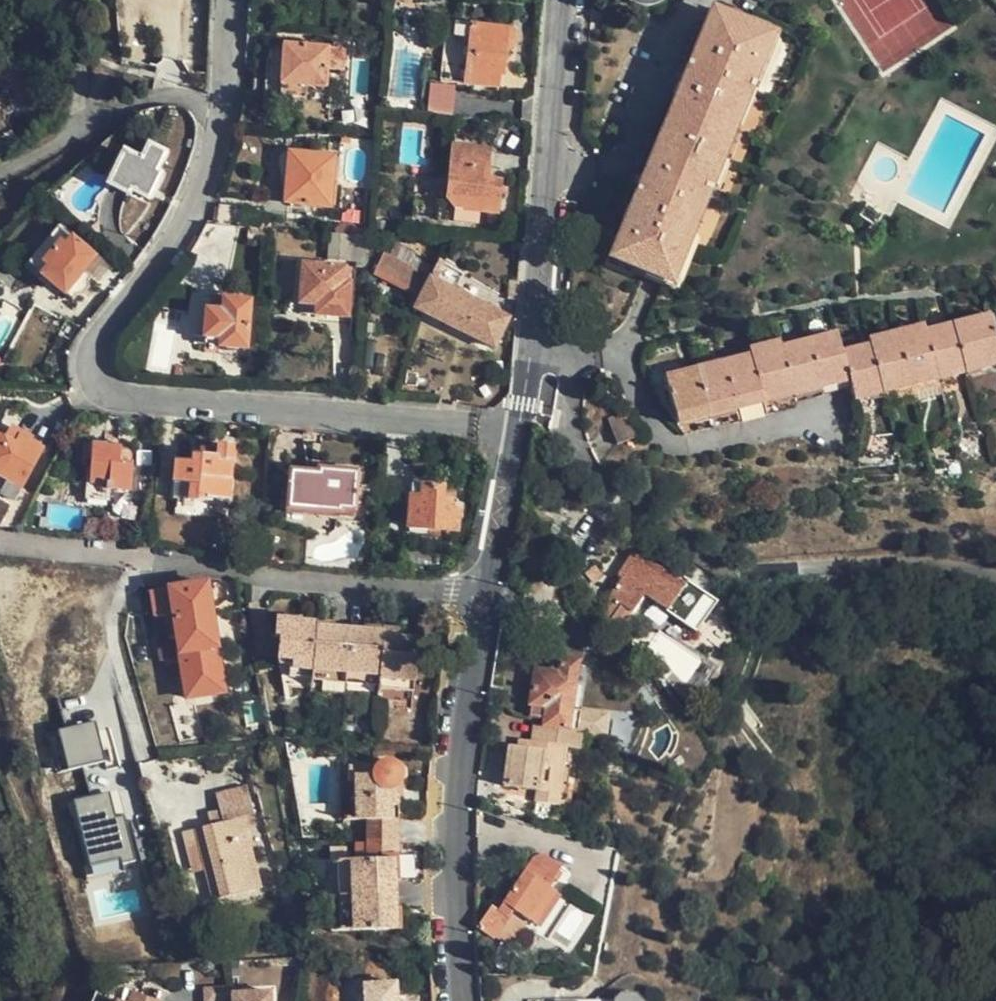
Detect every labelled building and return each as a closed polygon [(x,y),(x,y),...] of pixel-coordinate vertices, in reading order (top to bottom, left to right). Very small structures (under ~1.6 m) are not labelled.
[(634,10),(656,0),(629,0),(634,10)] [(713,13),(700,48),(692,67),(685,65),(678,82),(685,86),(677,106),(646,183),(638,204),(631,201),(622,220),(630,224),(616,256),(670,278),(766,35),(713,13)] [(502,78),(507,27),(467,23),(459,87),(497,91),(499,78),(502,78)] [(287,86),(292,45),(276,44),(272,85),(287,86)] [(692,67),(700,48),(692,44),(685,65),(692,67)] [(354,52),(292,45),(287,86),(313,88),(330,90),(332,72),(351,73),(354,52)] [(429,105),(455,107),(457,84),(431,82),(429,105)] [(685,86),(678,82),(669,103),(677,106),(685,86)] [(313,88),(287,86),(285,103),(311,105),(313,88)] [(147,203),(162,173),(158,170),(167,152),(145,141),(137,158),(120,150),(102,187),(127,201),(130,195),(147,203)] [(493,187),(494,176),(488,176),(490,147),(449,144),(442,200),(453,212),(496,216),(499,187),(493,187)] [(281,208),(329,211),(331,211),(337,155),(286,150),(285,158),(281,208)] [(638,204),(646,183),(639,180),(631,201),(638,204)] [(85,273),(98,258),(72,235),(69,237),(58,227),(28,263),(40,273),(37,277),(63,300),(67,297),(72,300),(75,297),(86,283),(90,278),(85,273)] [(198,240),(190,253),(219,268),(225,254),(198,240)] [(511,256),(513,241),(499,240),(497,255),(511,256)] [(413,297),(425,274),(384,252),(372,276),(413,297)] [(312,316),(349,318),(352,281),(347,280),(348,265),(298,260),(294,306),(313,307),(312,316)] [(428,276),(410,308),(492,350),(508,317),(463,293),(471,277),(439,261),(434,279),(428,276)] [(248,354),(252,299),(219,296),(217,309),(202,308),(200,340),(215,340),(215,352),(248,354)] [(979,306),(952,313),(966,361),(993,353),(979,306)] [(952,313),(925,320),(938,369),(966,361),(952,313)] [(896,322),(898,328),(925,320),(924,314),(896,322)] [(925,320),(898,328),(912,377),(938,369),(925,320)] [(867,330),(868,336),(898,328),(896,322),(867,330)] [(836,325),(808,333),(821,380),(849,372),(841,344),(836,325)] [(898,328),(868,336),(882,385),(912,377),(898,328)] [(748,343),(750,350),(781,341),(779,333),(748,343)] [(808,333),(781,341),(794,388),(821,380),(808,333)] [(868,336),(841,344),(849,372),(852,382),(854,393),(882,385),(868,336)] [(781,341),(750,350),(764,397),(767,408),(798,400),(798,398),(794,388),(781,341)] [(750,350),(724,357),(741,416),(767,408),(764,397),(750,350)] [(724,357),(696,365),(712,424),(741,416),(724,357)] [(712,424),(696,365),(665,373),(678,422),(687,432),(712,424)] [(938,369),(912,377),(914,385),(941,377),(938,369)] [(849,372),(821,380),(824,390),(852,382),(849,372)] [(912,377),(882,385),(885,394),(914,385),(912,377)] [(794,388),(798,398),(824,390),(821,380),(794,388)] [(638,435),(626,411),(608,420),(620,444),(638,435)] [(11,502),(15,504),(22,490),(44,449),(18,434),(13,444),(0,437),(0,481),(5,484),(0,493),(0,495),(11,502)] [(120,447),(90,445),(86,487),(99,489),(104,489),(104,493),(131,494),(132,461),(119,461),(120,447)] [(188,463),(171,462),(169,485),(187,486),(186,502),(210,504),(211,500),(231,501),(234,448),(213,446),(213,456),(189,455),(188,463)] [(131,494),(149,495),(150,463),(132,461),(131,494)] [(361,496),(363,473),(316,471),(316,475),(285,473),(284,507),(313,508),(313,511),(314,513),(351,513),(352,495),(361,496)] [(458,535),(459,510),(452,509),(452,500),(444,500),(444,487),(417,486),(417,496),(405,496),(404,532),(458,535)] [(1,526),(15,533),(33,497),(22,490),(15,504),(11,502),(0,523),(1,526)] [(687,586),(638,552),(620,576),(625,580),(613,596),(636,614),(648,597),(668,612),(687,586)] [(219,650),(206,581),(151,591),(159,636),(176,632),(187,700),(223,694),(215,650),(219,650)] [(408,699),(411,648),(418,649),(419,632),(380,630),(380,625),(312,621),(312,617),(285,615),(283,635),(286,635),(285,655),(282,655),(283,682),(308,684),(307,689),(376,693),(375,697),(408,699)] [(531,708),(529,719),(543,721),(542,729),(559,732),(565,734),(569,712),(576,666),(574,665),(574,661),(563,660),(562,664),(560,663),(559,668),(551,666),(550,674),(533,671),(527,707),(531,708)] [(577,727),(608,732),(612,711),(581,705),(577,727)] [(565,734),(574,735),(578,713),(569,712),(565,734)] [(543,721),(529,719),(505,716),(497,768),(541,776),(552,778),(559,732),(542,729),(543,721)] [(51,732),(60,770),(107,759),(97,721),(51,732)] [(407,859),(407,815),(404,815),(404,782),(402,782),(405,777),(405,769),(397,761),(389,758),(384,760),(378,762),(350,765),(351,784),(355,784),(355,814),(377,814),(376,859),(342,858),(341,931),(402,933),(403,859),(407,859)] [(552,778),(541,776),(540,789),(549,791),(552,778)] [(119,817),(112,790),(77,799),(93,865),(124,857),(125,862),(137,859),(127,816),(119,817)] [(223,831),(200,838),(212,880),(221,912),(272,896),(241,790),(214,797),(223,831)] [(212,880),(200,838),(174,846),(185,888),(212,880)] [(528,918),(549,885),(525,870),(500,910),(493,905),(479,927),(496,939),(514,910),(527,918),(528,918)] [(10,893),(0,871),(0,898),(10,893)] [(241,986),(214,987),(215,1000),(242,1000),(241,986)] [(142,988),(137,1000),(171,1000),(172,998),(142,988)] [(242,992),(242,1000),(281,1000),(281,990),(242,992)]
